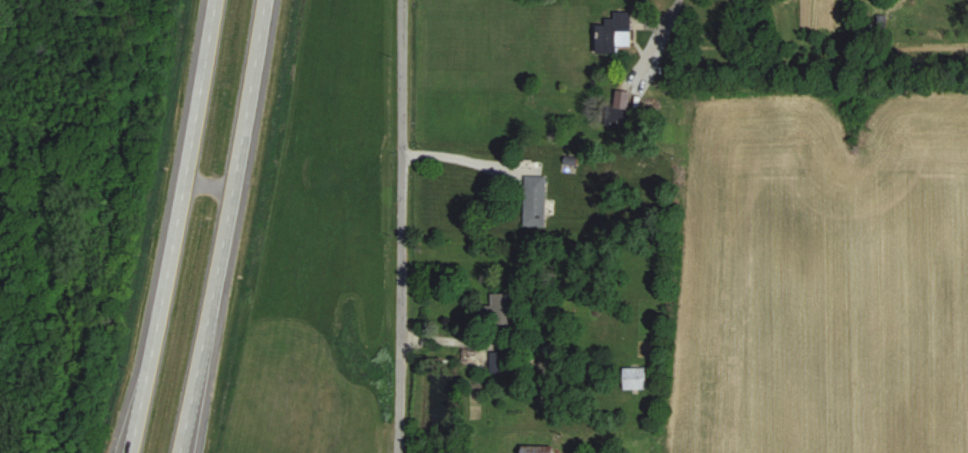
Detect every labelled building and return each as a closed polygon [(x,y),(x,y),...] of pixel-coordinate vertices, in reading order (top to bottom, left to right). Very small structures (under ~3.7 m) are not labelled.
[(613,31),(628,31),(628,12),(611,12),(611,19),(602,19),(602,25),(593,25),(593,53),(613,53),(613,31)] [(627,127),(629,111),(607,108),(605,125),(627,127)] [(543,176),(521,176),(521,226),(544,226),(543,176)] [(512,333),(512,293),(495,293),(495,303),(490,303),(490,333),(512,333)] [(508,352),(488,352),(488,373),(508,373),(508,352)] [(642,368),(619,368),(619,390),(642,390),(642,368)]
